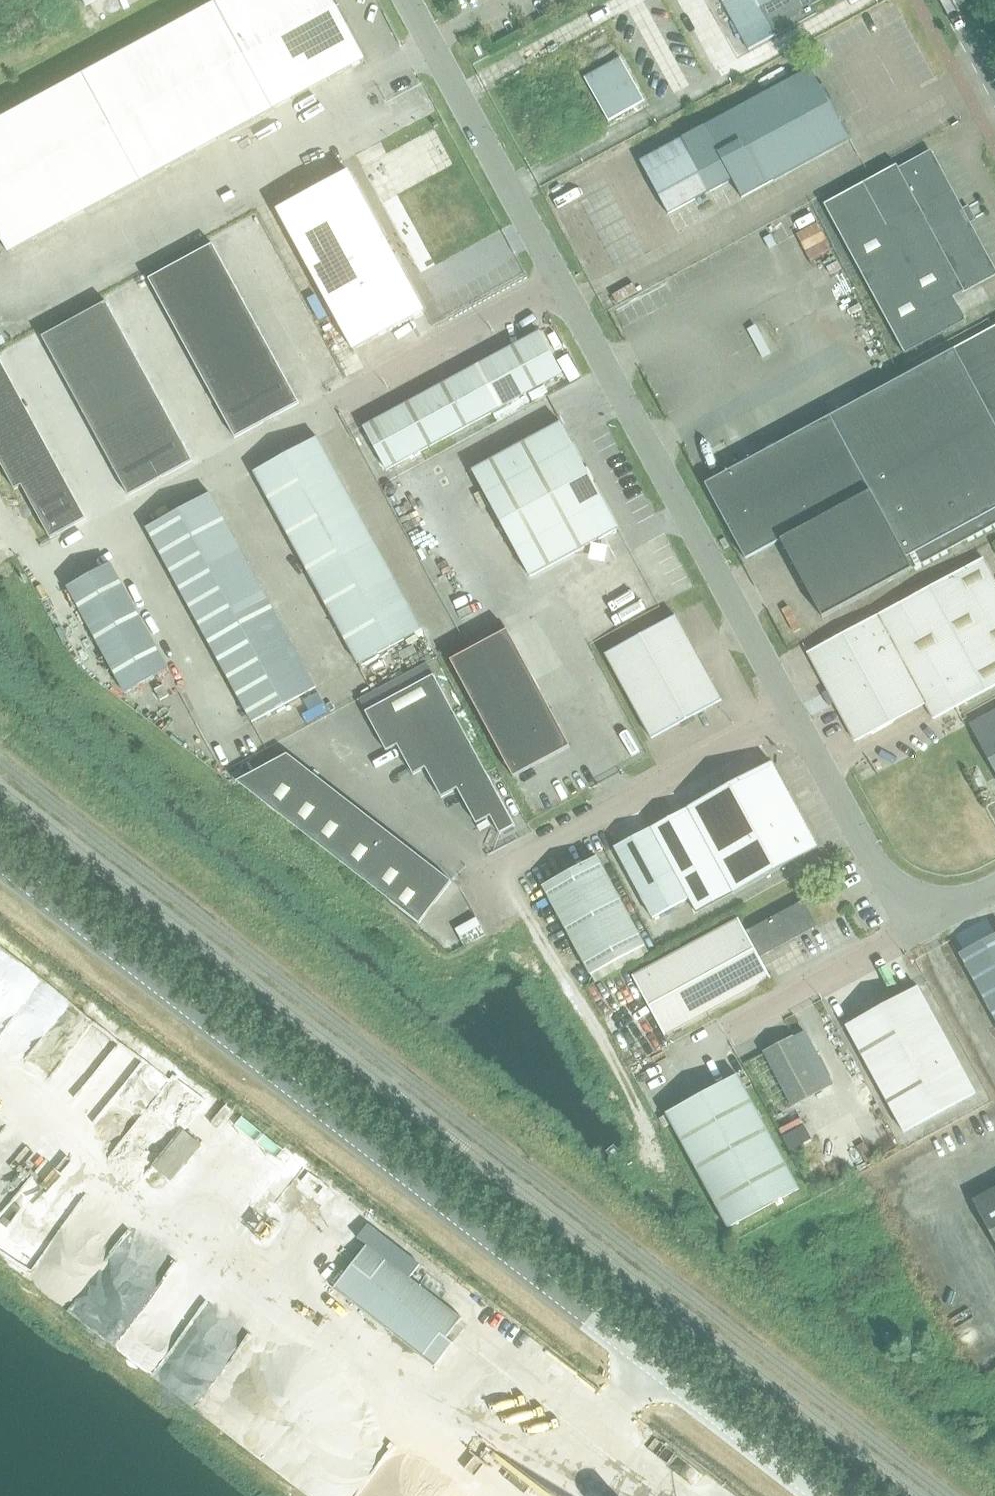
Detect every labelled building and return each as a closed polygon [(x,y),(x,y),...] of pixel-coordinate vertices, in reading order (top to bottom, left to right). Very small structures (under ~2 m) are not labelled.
[(9,253),(365,60),(332,0),(223,0),(0,121),(0,237),(9,253)] [(722,1),(750,51),(775,37),(758,7),(770,0),(724,0),(722,1)] [(775,37),(816,15),(811,6),(823,0),(770,0),(758,7),(775,37)] [(592,68),(609,115),(646,101),(628,54),(592,68)] [(810,68),(647,156),(639,161),(668,215),(731,181),(741,198),(848,140),(810,68)] [(673,77),(677,88),(691,83),(687,72),(673,77)] [(896,167),(863,185),(824,206),(903,353),(964,320),(952,298),(994,275),(968,224),(974,221),(967,208),(961,211),(930,154),(898,171),(896,167)] [(334,315),(370,295),(405,276),(348,171),(277,209),(334,315)] [(797,219),(802,228),(820,219),(815,209),(797,219)] [(812,259),(835,251),(824,221),(802,229),(812,259)] [(212,243),(150,278),(237,436),(300,402),(212,243)] [(389,331),(424,312),(405,276),(370,295),(389,331)] [(354,351),(389,331),(370,295),(334,315),(354,351)] [(106,302),(43,336),(131,495),(194,461),(106,302)] [(761,322),(752,326),(765,356),(774,352),(761,322)] [(705,484),(746,559),(749,557),(780,540),(822,618),(994,524),(994,327),(830,416),(705,484)] [(504,351),(527,393),(563,374),(540,331),(504,351)] [(527,393),(504,351),(469,370),(492,412),(527,393)] [(0,360),(0,461),(16,490),(23,485),(52,538),(87,518),(1,360),(0,360)] [(469,370),(434,389),(457,431),(492,412),(469,370)] [(399,408),(421,451),(457,431),(434,389),(399,408)] [(421,451),(399,408),(363,427),(386,470),(421,451)] [(472,470),(530,577),(618,529),(561,422),(472,470)] [(297,471),(327,455),(318,437),(287,454),(297,471)] [(297,471),(287,454),(253,472),(272,507),(306,489),(297,471)] [(297,471),(306,489),(337,472),(327,455),(297,471)] [(306,489),(316,506),(346,490),(337,472),(306,489)] [(306,489),(272,507),(292,542),(325,524),(316,506),(306,489)] [(316,506),(325,524),(356,507),(346,490),(316,506)] [(188,529),(197,546),(230,529),(210,493),(178,511),(188,529)] [(325,524),(335,541),(365,525),(356,507),(325,524)] [(178,511),(146,528),(156,546),(188,529),(178,511)] [(325,524),(292,542),(311,577),(345,559),(335,541),(325,524)] [(345,559),(375,542),(365,525),(335,541),(345,559)] [(166,564),(197,546),(188,529),(156,546),(166,564)] [(204,558),(236,541),(230,529),(197,546),(204,558)] [(719,541),(724,549),(729,547),(724,538),(719,541)] [(210,570),(242,552),(236,541),(204,558),(207,564),(210,570)] [(345,559),(354,577),(385,560),(375,542),(345,559)] [(204,558),(197,546),(166,564),(175,581),(207,564),(204,558)] [(249,564),(242,552),(210,570),(217,581),(249,564)] [(835,703),(855,741),(926,704),(934,719),(994,686),(994,581),(983,558),(808,653),(828,690),(822,693),(829,706),(835,703)] [(345,559),(311,577),(330,612),(364,594),(354,577),(345,559)] [(354,577),(364,594),(394,578),(385,560),(354,577)] [(168,669),(111,563),(68,587),(125,693),(168,669)] [(185,598),(217,581),(210,570),(207,564),(175,581),(185,598)] [(217,581),(223,593),(255,576),(249,564),(217,581)] [(223,593),(226,599),(229,605),(261,587),(255,576),(223,593)] [(394,578),(364,594),(373,612),(404,595),(394,578)] [(226,599),(223,593),(217,581),(185,598),(194,616),(226,599)] [(229,605),(236,617),(268,599),(261,587),(229,605)] [(373,612),(364,594),(330,612),(358,665),(392,646),(383,629),(373,612)] [(404,595),(373,612),(383,629),(413,613),(404,595)] [(229,605),(226,599),(194,616),(204,634),(236,617),(229,605)] [(245,634),(277,617),(268,599),(236,617),(244,631),(245,634)] [(413,613),(383,629),(392,646),(422,630),(413,613)] [(605,654),(651,739),(722,700),(676,616),(605,654)] [(244,631),(236,617),(204,634),(223,669),(242,659),(255,652),(252,646),(245,634),(244,631)] [(252,646),(284,628),(277,617),(245,634),(252,646)] [(255,652),(258,657),(290,640),(284,628),(252,646),(255,652)] [(451,660),(513,777),(570,746),(507,630),(451,660)] [(290,640),(258,657),(265,669),(296,652),(290,640)] [(255,652),(242,659),(223,669),(252,722),(284,704),(277,693),(271,681),(265,669),(258,657),(255,652)] [(265,669),(271,681),(303,663),(296,652),(265,669)] [(277,693),(291,685),(309,675),(303,663),(271,681),(277,693)] [(284,704),(301,695),(316,687),(309,675),(291,685),(277,693),(284,704)] [(386,751),(397,745),(397,744),(454,713),(434,675),(365,712),(386,751)] [(324,694),(307,703),(315,718),(332,709),(324,694)] [(968,727),(994,775),(994,712),(968,727)] [(413,774),(426,768),(425,767),(470,743),(454,713),(397,744),(397,745),(413,774)] [(441,797),(457,789),(457,788),(486,772),(470,743),(425,767),(426,768),(441,797)] [(237,781),(280,815),(312,773),(287,754),(237,781)] [(675,814),(650,828),(651,829),(688,899),(696,912),(734,892),(734,893),(817,848),(818,848),(771,762),(688,807),(675,814)] [(457,788),(457,789),(476,824),(490,816),(500,833),(515,825),(486,772),(457,788)] [(280,815),(304,833),(336,792),(312,773),(280,815)] [(304,833),(327,852),(360,810),(336,792),(304,833)] [(327,852),(356,874),(388,832),(360,810),(327,852)] [(615,847),(653,918),(688,899),(650,828),(615,847)] [(356,874),(387,898),(420,857),(388,832),(356,874)] [(543,886),(591,975),(645,946),(597,856),(543,886)] [(420,857),(387,898),(419,923),(452,881),(420,857)] [(759,956),(816,925),(802,900),(745,931),(738,919),(633,976),(665,1035),(771,978),(759,956)] [(465,936),(487,928),(481,915),(460,923),(465,936)] [(959,953),(994,1019),(994,934),(959,953)] [(846,1025),(904,1132),(976,1093),(918,986),(846,1025)] [(764,1052),(792,1106),(822,1091),(793,1036),(764,1052)] [(666,1113),(728,1227),(799,1189),(737,1075),(666,1113)] [(258,1136),(265,1129),(249,1113),(241,1120),(258,1136)] [(177,1178),(207,1142),(187,1125),(157,1162),(177,1178)] [(972,1201),(994,1242),(994,1189),(972,1201)] [(367,1244),(352,1263),(332,1288),(434,1368),(453,1344),(447,1339),(462,1318),(367,1244)] [(169,1359),(163,1375),(184,1382),(180,1396),(205,1404),(215,1375),(169,1359)] [(290,1429),(267,1462),(318,1495),(355,1495),(380,1459),(314,1415),(300,1436),(290,1429)]
